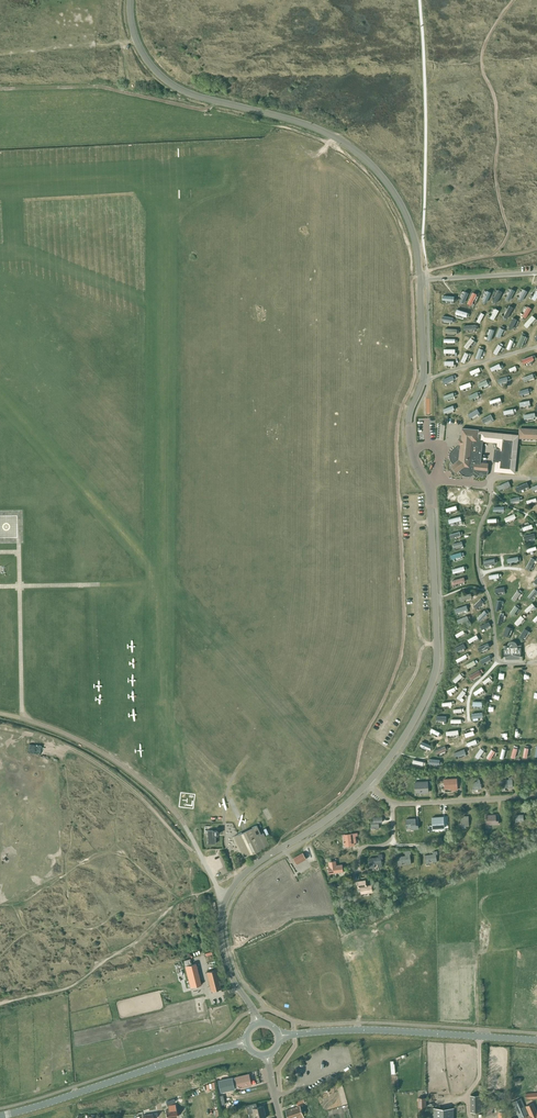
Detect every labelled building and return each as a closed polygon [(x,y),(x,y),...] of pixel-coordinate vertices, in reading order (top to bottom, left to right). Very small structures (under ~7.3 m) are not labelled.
[(515,290),(511,288),(506,298),(510,300),(515,290)] [(527,291),(523,288),(518,298),(522,300),(527,291)] [(491,292),(487,290),(482,300),(486,302),(491,292)] [(502,292),(498,290),(492,301),(496,303),(502,292)] [(468,293),(464,291),(459,301),(463,303),(468,293)] [(477,294),(473,292),(467,303),(471,305),(477,294)] [(507,318),(513,307),(509,305),(504,316),(507,318)] [(531,308),(527,306),(522,315),(526,318),(531,308)] [(494,320),(499,310),(495,308),(490,318),(494,320)] [(536,318),(532,315),(524,324),(527,327),(536,318)] [(512,328),(517,319),(513,317),(509,326),(512,328)] [(521,348),(526,336),(522,334),(517,346),(521,348)] [(474,340),(471,338),(464,346),(467,348),(474,340)] [(497,355),(502,346),(499,344),(493,352),(497,355)] [(483,349),(479,347),(475,358),(479,359),(483,349)] [(534,359),(532,355),(522,359),(523,363),(534,359)] [(454,379),(453,375),(442,379),(444,383),(454,379)] [(471,407),(468,402),(461,405),(464,411),(471,407)] [(479,412),(477,408),(468,414),(470,418),(479,412)] [(493,418),(491,414),(482,419),(484,423),(493,418)] [(451,455),(451,456),(451,457),(452,458),(452,459),(453,460),(455,463),(454,465),(456,468),(457,469),(459,468),(462,471),(462,472),(463,472),(464,473),(465,473),(465,474),(466,474),(467,474),(468,474),(469,474),(470,474),(473,471),(479,475),(483,477),(484,474),(487,475),(487,474),(488,473),(488,468),(487,468),(488,463),(480,462),(482,441),(497,442),(497,447),(494,447),(493,460),(495,460),(494,471),(496,471),(497,471),(502,472),(515,473),(516,460),(519,434),(478,430),(462,428),(461,434),(460,434),(460,438),(458,438),(458,444),(459,444),(459,448),(460,448),(459,452),(452,452),(452,453),(451,454),(451,455)] [(520,428),(519,437),(536,438),(536,429),(520,428)] [(510,485),(509,481),(497,486),(499,490),(510,485)] [(529,486),(527,482),(515,487),(517,491),(529,486)] [(514,514),(505,518),(507,522),(516,518),(514,514)] [(535,560),(531,558),(525,568),(529,571),(535,560)] [(515,576),(512,574),(506,580),(509,582),(515,576)] [(465,582),(464,577),(451,581),(453,585),(465,582)] [(534,589),(528,597),(531,599),(536,593),(536,592),(534,589)] [(520,593),(517,591),(512,599),(515,601),(520,593)] [(472,598),(471,593),(459,597),(460,601),(472,598)] [(484,602),(480,599),(473,606),(477,609),(484,602)] [(535,606),(532,603),(525,610),(527,613),(535,606)] [(518,608),(515,606),(510,614),(513,616),(518,608)] [(487,614),(484,611),(477,618),(480,621),(487,614)] [(521,616),(515,623),(518,626),(524,618),(521,616)] [(528,631),(525,629),(519,637),(522,639),(528,631)] [(506,656),(506,658),(519,658),(519,655),(521,656),(521,655),(520,655),(520,654),(521,653),(521,652),(521,650),(521,649),(521,648),(521,647),(520,646),(520,645),(521,645),(521,644),(517,645),(517,644),(516,644),(516,643),(515,642),(514,641),(513,641),(512,641),(511,641),(510,641),(509,642),(508,643),(508,644),(507,644),(507,645),(503,645),(504,645),(504,646),(504,647),(504,649),(504,650),(504,652),(504,653),(504,654),(504,656),(503,656),(506,656)] [(490,648),(488,643),(477,648),(479,652),(490,648)] [(465,647),(463,644),(455,648),(457,652),(465,647)] [(467,657),(466,654),(456,659),(457,663),(467,657)] [(491,659),(489,655),(480,660),(482,664),(491,659)] [(476,664),(474,660),(465,665),(467,669),(476,664)] [(481,674),(479,670),(469,676),(471,680),(481,674)] [(463,677),(460,674),(453,680),(455,683),(463,677)] [(484,690),(482,687),(473,693),(475,696),(484,690)] [(466,693),(463,690),(457,698),(460,701),(466,693)] [(432,746),(421,742),(420,746),(430,750),(432,746)] [(447,750),(445,747),(434,751),(436,755),(447,750)] [(484,751),(481,749),(475,757),(478,759),(484,751)] [(490,760),(495,752),(492,750),(486,758),(490,760)] [(457,790),(457,778),(444,779),(444,788),(451,788),(451,790),(457,790)] [(473,789),(481,788),(481,783),(480,783),(480,781),(479,781),(479,779),(477,779),(477,781),(475,781),(475,783),(472,783),(473,789)] [(509,779),(507,779),(502,780),(502,781),(500,781),(500,787),(513,787),(512,779),(509,779)] [(420,792),(428,792),(428,781),(415,782),(415,792),(420,791),(420,792)] [(496,814),(486,815),(486,824),(498,824),(498,820),(496,820),(496,814)] [(378,822),(382,822),(382,816),(373,817),(373,821),(371,821),(371,827),(376,827),(376,829),(379,829),(378,822)] [(436,817),(432,817),(433,829),(444,828),(443,816),(436,817)] [(469,826),(468,816),(463,816),(463,818),(461,818),(461,822),(458,823),(459,826),(461,826),(461,824),(465,824),(465,826),(469,826)] [(415,818),(400,819),(401,830),(418,828),(418,824),(416,824),(416,823),(415,818)] [(244,857),(248,855),(263,848),(269,845),(263,833),(261,834),(257,825),(246,830),(234,836),(238,845),(244,857)] [(218,835),(217,830),(207,830),(207,843),(216,843),(215,835),(218,835)] [(357,835),(357,832),(345,834),(345,838),(344,838),(345,845),(348,845),(354,845),(354,842),(356,842),(355,835),(357,835)] [(411,853),(410,851),(405,851),(405,855),(397,857),(398,865),(402,865),(402,862),(406,862),(407,864),(411,864),(410,854),(411,853)] [(437,862),(436,860),(436,854),(437,854),(437,851),(433,852),(433,854),(425,855),(426,863),(429,863),(429,861),(434,860),(434,862),(437,862)] [(293,858),(297,864),(306,859),(303,852),(293,858)] [(378,854),(378,857),(369,858),(370,866),(371,868),(374,868),(374,866),(375,866),(374,864),(378,863),(378,867),(382,866),(381,859),(383,859),(382,854),(378,854)] [(329,873),(343,871),(342,864),(336,865),(335,861),(329,862),(329,866),(328,866),(329,873)] [(365,885),(365,880),(357,881),(358,888),(360,888),(361,894),(372,892),(371,885),(367,886),(365,885)] [(196,963),(185,966),(190,987),(201,984),(196,963)] [(221,989),(216,969),(206,972),(211,991),(221,989)] [(232,1078),(219,1081),(221,1092),(234,1089),(234,1088),(238,1087),(238,1088),(251,1085),(249,1074),(236,1077),(232,1078)] [(482,1094),(471,1094),(471,1111),(482,1111),(482,1094)] [(426,1097),(418,1097),(418,1107),(426,1107),(426,1097)] [(533,1102),(526,1106),(530,1114),(527,1116),(526,1115),(528,1113),(521,1098),(512,1102),(519,1117),(523,1116),(524,1117),(522,1117),(536,1117),(536,1111),(533,1102)] [(266,1117),(263,1105),(257,1107),(256,1103),(246,1105),(248,1114),(254,1112),(255,1117),(263,1117),(266,1117)] [(168,1109),(165,1110),(166,1117),(177,1116),(176,1108),(175,1104),(168,1105),(168,1109)] [(304,1117),(300,1106),(286,1110),(288,1117),(295,1116),(296,1117),(302,1117),(304,1117)] [(454,1107),(434,1108),(434,1117),(454,1117),(454,1107)]
